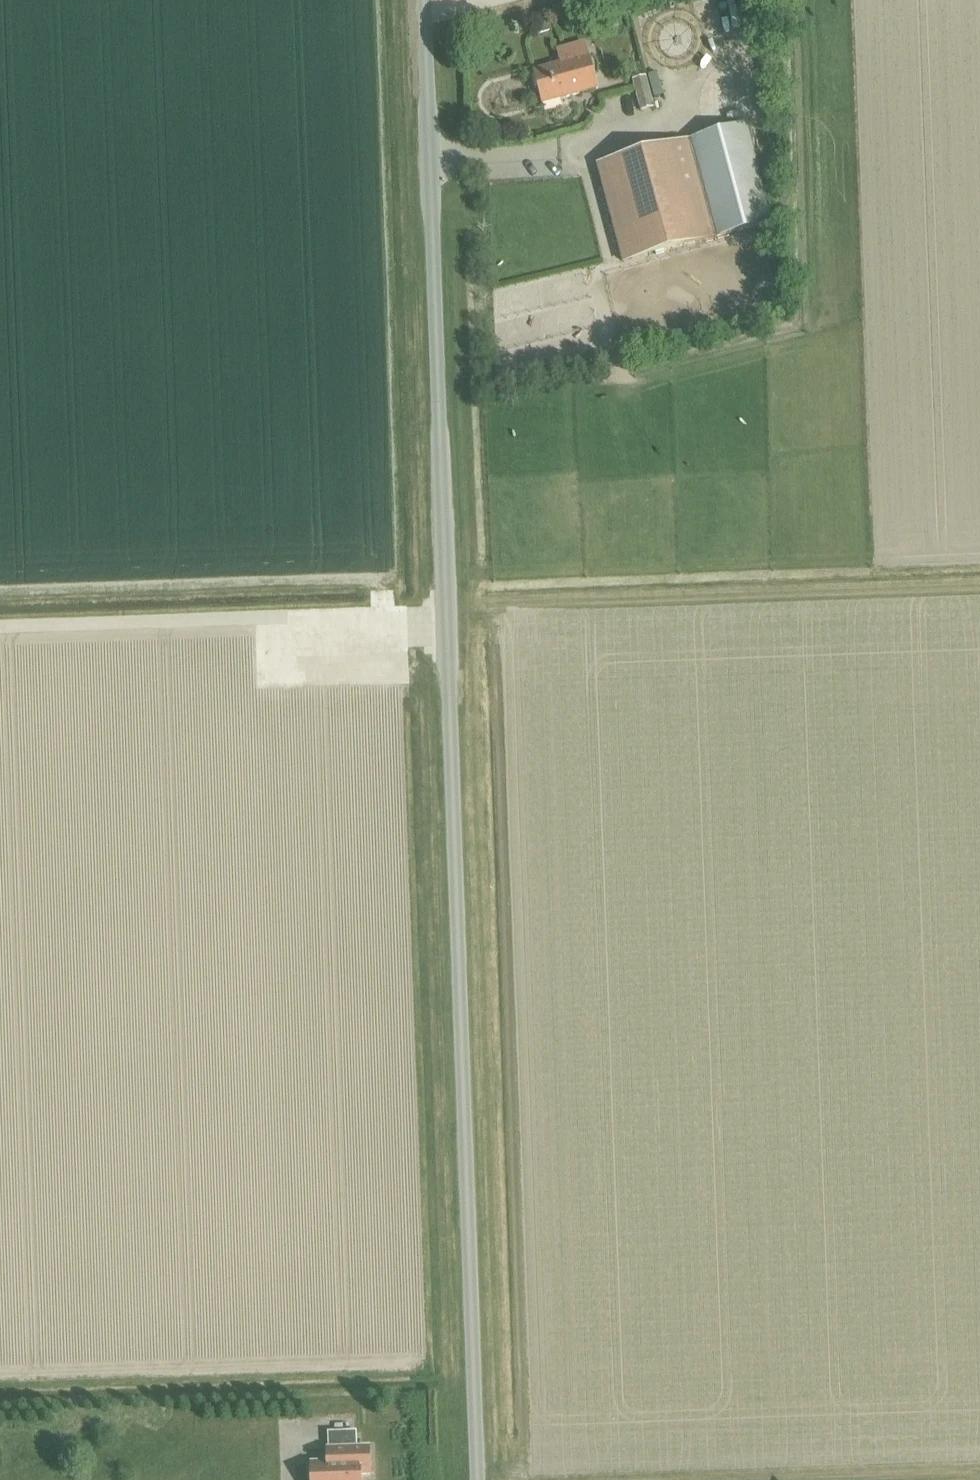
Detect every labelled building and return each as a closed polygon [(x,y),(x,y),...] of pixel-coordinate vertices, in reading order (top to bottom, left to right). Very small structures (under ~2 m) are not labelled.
[(542,104),(597,88),(585,43),(556,51),(560,64),(533,72),(542,104)] [(746,126),(690,141),(716,238),(772,223),(746,126)] [(690,141),(597,166),(623,262),(716,238),(690,141)] [(361,1477),(372,1477),(371,1448),(359,1449),(358,1431),(324,1432),(325,1461),(309,1462),(309,1479),(361,1479),(361,1477)]
